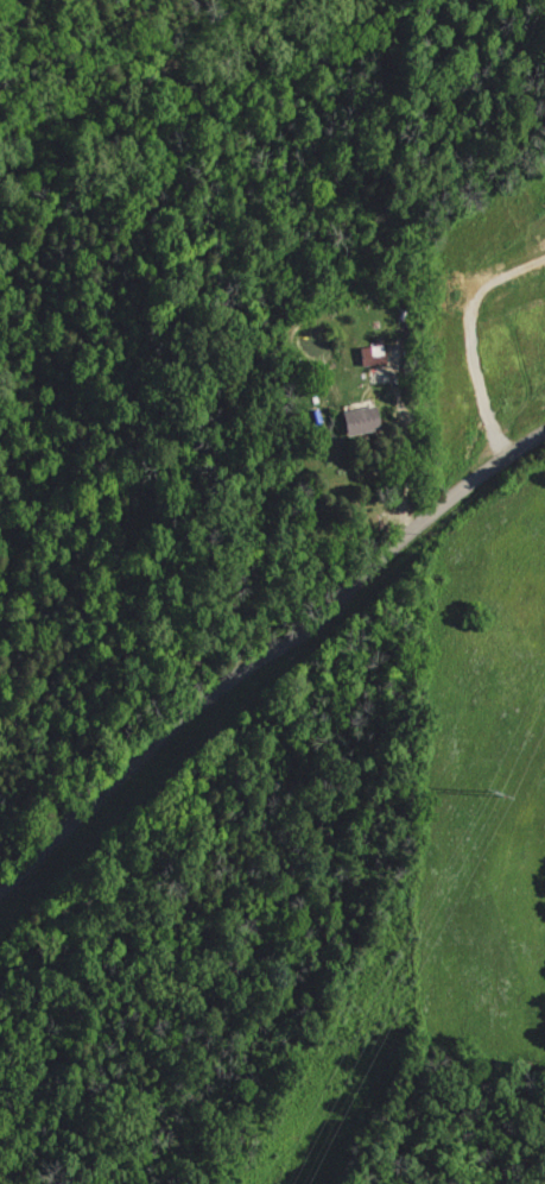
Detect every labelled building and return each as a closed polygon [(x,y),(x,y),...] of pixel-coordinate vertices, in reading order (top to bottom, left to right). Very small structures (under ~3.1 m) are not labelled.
[(358,364),(382,362),(380,336),(371,337),(372,346),(356,347),(358,364)] [(375,428),(369,404),(335,413),(341,436),(375,428)]
